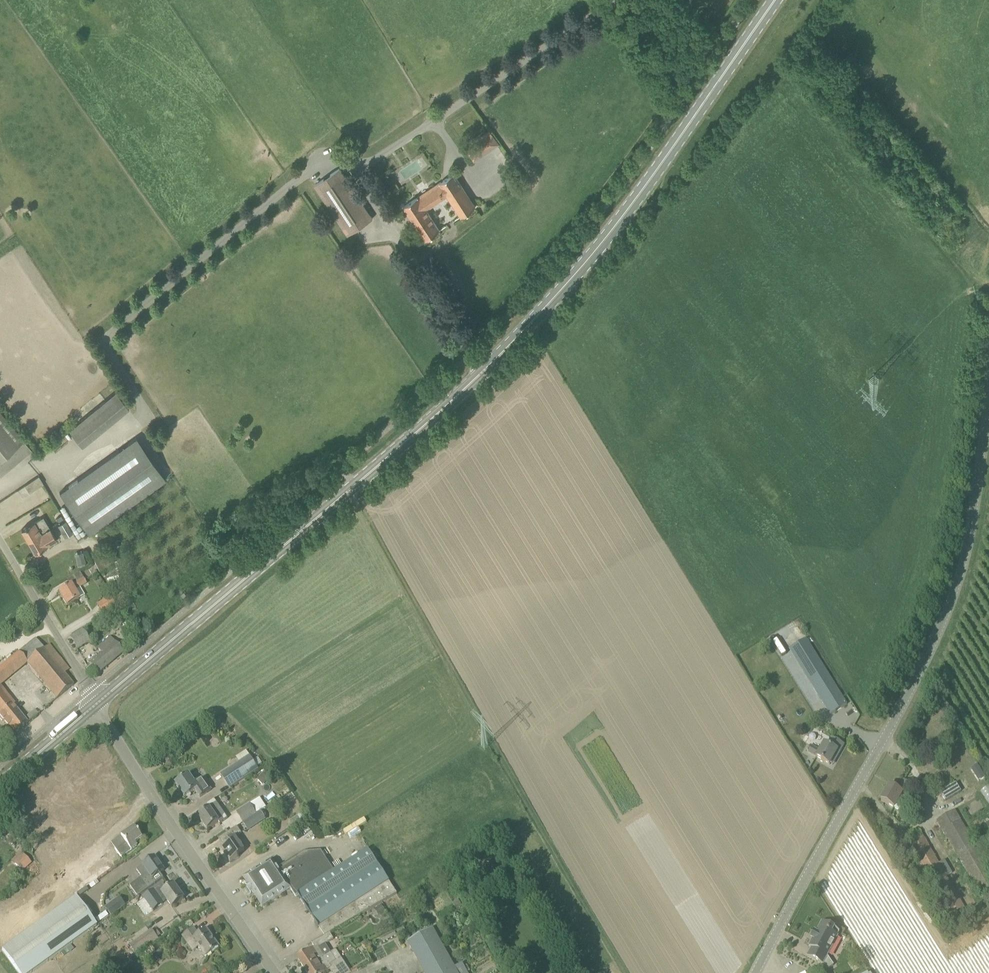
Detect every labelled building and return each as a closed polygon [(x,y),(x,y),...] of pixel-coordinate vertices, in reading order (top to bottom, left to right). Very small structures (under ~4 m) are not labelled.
[(464,128),(470,125),(466,118),(460,122),(464,128)] [(490,130),(464,147),(474,162),(500,144),(490,130)] [(341,166),(314,183),(348,235),(374,217),(341,166)] [(426,210),(448,195),(461,216),(476,207),(454,174),(439,183),(432,188),(433,189),(419,199),(418,197),(404,206),(426,240),(440,231),(426,210)] [(67,428),(79,444),(127,407),(115,391),(67,428)] [(1,476),(31,450),(23,441),(0,413),(0,475),(1,476)] [(89,532),(166,477),(137,437),(60,491),(89,532)] [(44,483),(39,475),(25,484),(30,492),(44,483)] [(22,529),(28,541),(50,528),(43,516),(34,522),(22,529)] [(72,532),(65,521),(59,525),(66,536),(72,532)] [(50,528),(28,541),(35,552),(48,545),(57,539),(50,528)] [(104,553),(92,561),(100,573),(111,566),(109,564),(114,561),(108,553),(104,555),(104,553)] [(83,579),(78,582),(70,586),(70,585),(58,592),(66,606),(78,599),(73,591),(81,587),(86,584),(83,579)] [(116,605),(111,598),(98,605),(103,613),(116,605)] [(91,641),(84,630),(70,638),(77,649),(91,641)] [(831,715),(847,705),(806,639),(790,649),(831,715)] [(5,681),(27,663),(57,699),(74,686),(36,640),(0,669),(0,685),(5,681)] [(123,653),(115,643),(112,645),(107,640),(97,648),(102,654),(89,665),(98,675),(123,653)] [(13,735),(28,724),(0,689),(0,719),(13,735)] [(832,761),(835,762),(844,745),(835,740),(831,747),(825,744),(820,751),(811,746),(807,752),(817,758),(830,765),(832,761)] [(172,761),(168,753),(163,756),(168,764),(172,761)] [(250,756),(241,762),(221,775),(230,788),(259,769),(250,756)] [(975,775),(981,771),(978,765),(971,769),(975,775)] [(176,785),(185,798),(196,791),(200,798),(211,790),(203,779),(195,784),(189,775),(176,785)] [(890,786),(881,801),(900,811),(908,798),(904,797),(911,784),(904,780),(898,791),(890,786)] [(961,792),(956,783),(941,793),(946,801),(961,792)] [(259,798),(236,813),(242,823),(265,808),(259,798)] [(220,810),(221,809),(217,803),(210,808),(198,816),(208,830),(225,818),(220,810)] [(988,895),(988,868),(955,810),(938,820),(983,898),(988,895)] [(237,826),(219,839),(225,848),(222,851),(231,863),(240,857),(239,855),(245,850),(236,837),(242,833),(237,826)] [(111,844),(116,850),(121,857),(130,850),(131,850),(137,846),(135,843),(141,839),(133,827),(121,837),(111,844)] [(951,917),(965,908),(920,831),(906,839),(951,917)] [(253,893),(262,907),(291,889),(296,897),(298,896),(324,936),(330,933),(396,894),(369,850),(335,872),(322,851),(304,853),(279,869),(273,860),(244,878),(249,886),(247,887),(252,894),(253,893)] [(32,864),(21,852),(12,861),(23,873),(32,864)] [(79,884),(83,889),(111,869),(104,858),(89,869),(93,874),(79,884)] [(163,879),(160,874),(164,871),(155,858),(143,866),(138,870),(143,877),(141,879),(131,887),(138,897),(163,879)] [(184,899),(174,885),(163,893),(163,894),(157,898),(156,896),(143,905),(151,915),(163,906),(160,903),(166,899),(172,908),(184,899)] [(121,897),(104,904),(109,914),(125,907),(121,897)] [(76,898),(1,953),(16,972),(30,972),(95,925),(76,898)] [(462,906),(458,900),(453,903),(457,909),(462,906)] [(825,971),(834,966),(827,955),(840,932),(823,923),(817,933),(815,932),(811,938),(814,939),(810,947),(812,948),(808,956),(822,964),(821,965),(825,971)] [(463,963),(455,968),(432,927),(407,941),(425,972),(468,972),(463,963)] [(199,947),(206,957),(219,948),(207,930),(199,936),(194,929),(183,937),(193,951),(199,947)] [(158,938),(161,936),(158,931),(155,933),(152,930),(147,934),(154,944),(160,940),(158,938)] [(305,970),(332,952),(326,944),(334,939),(330,933),(324,936),(312,943),(315,947),(298,959),(305,970)] [(145,951),(137,941),(130,946),(137,956),(145,951)] [(332,952),(305,970),(307,972),(325,972),(330,970),(332,972),(351,972),(350,971),(341,958),(337,961),(332,952)]
